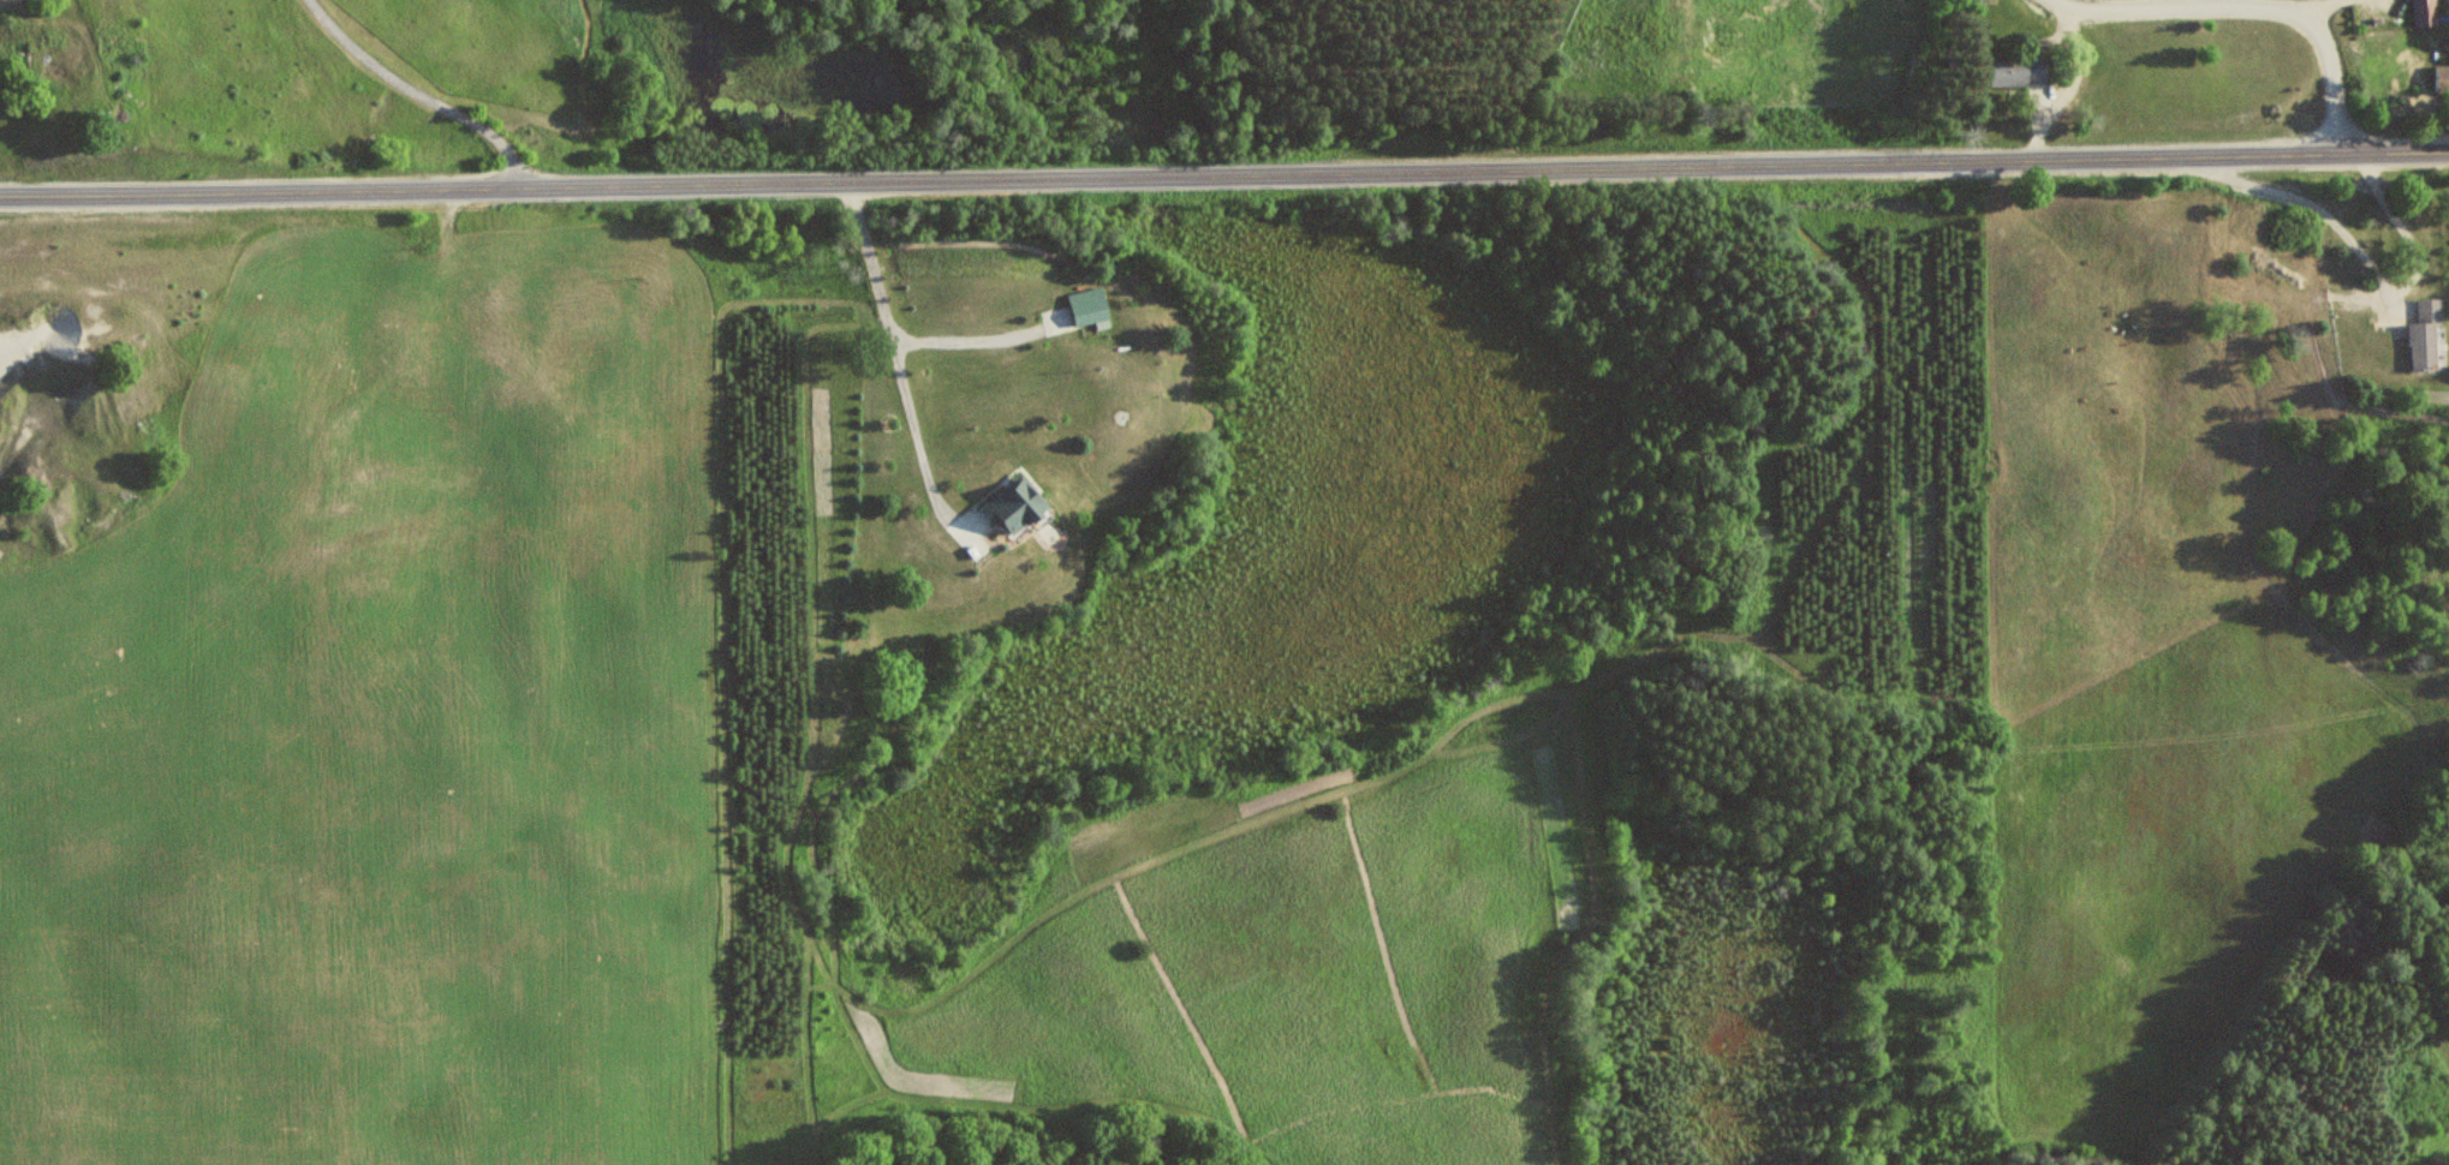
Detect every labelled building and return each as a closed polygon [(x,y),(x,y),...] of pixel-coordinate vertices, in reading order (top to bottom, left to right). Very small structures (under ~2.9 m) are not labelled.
[(2418,21),(2440,21),(2440,0),(2418,0),(2418,21)] [(2052,85),(2051,59),(1988,60),(1989,86),(2052,85)] [(2440,64),(2440,94),(2448,94),(2448,64),(2440,64)] [(1113,326),(1104,285),(1070,293),(1078,326),(1097,321),(1099,329),(1113,326)] [(2414,369),(2446,368),(2444,298),(2420,298),(2421,321),(2413,321),(2414,369)] [(980,504),(994,525),(1004,518),(1015,534),(1052,509),(1027,472),(980,504)]
